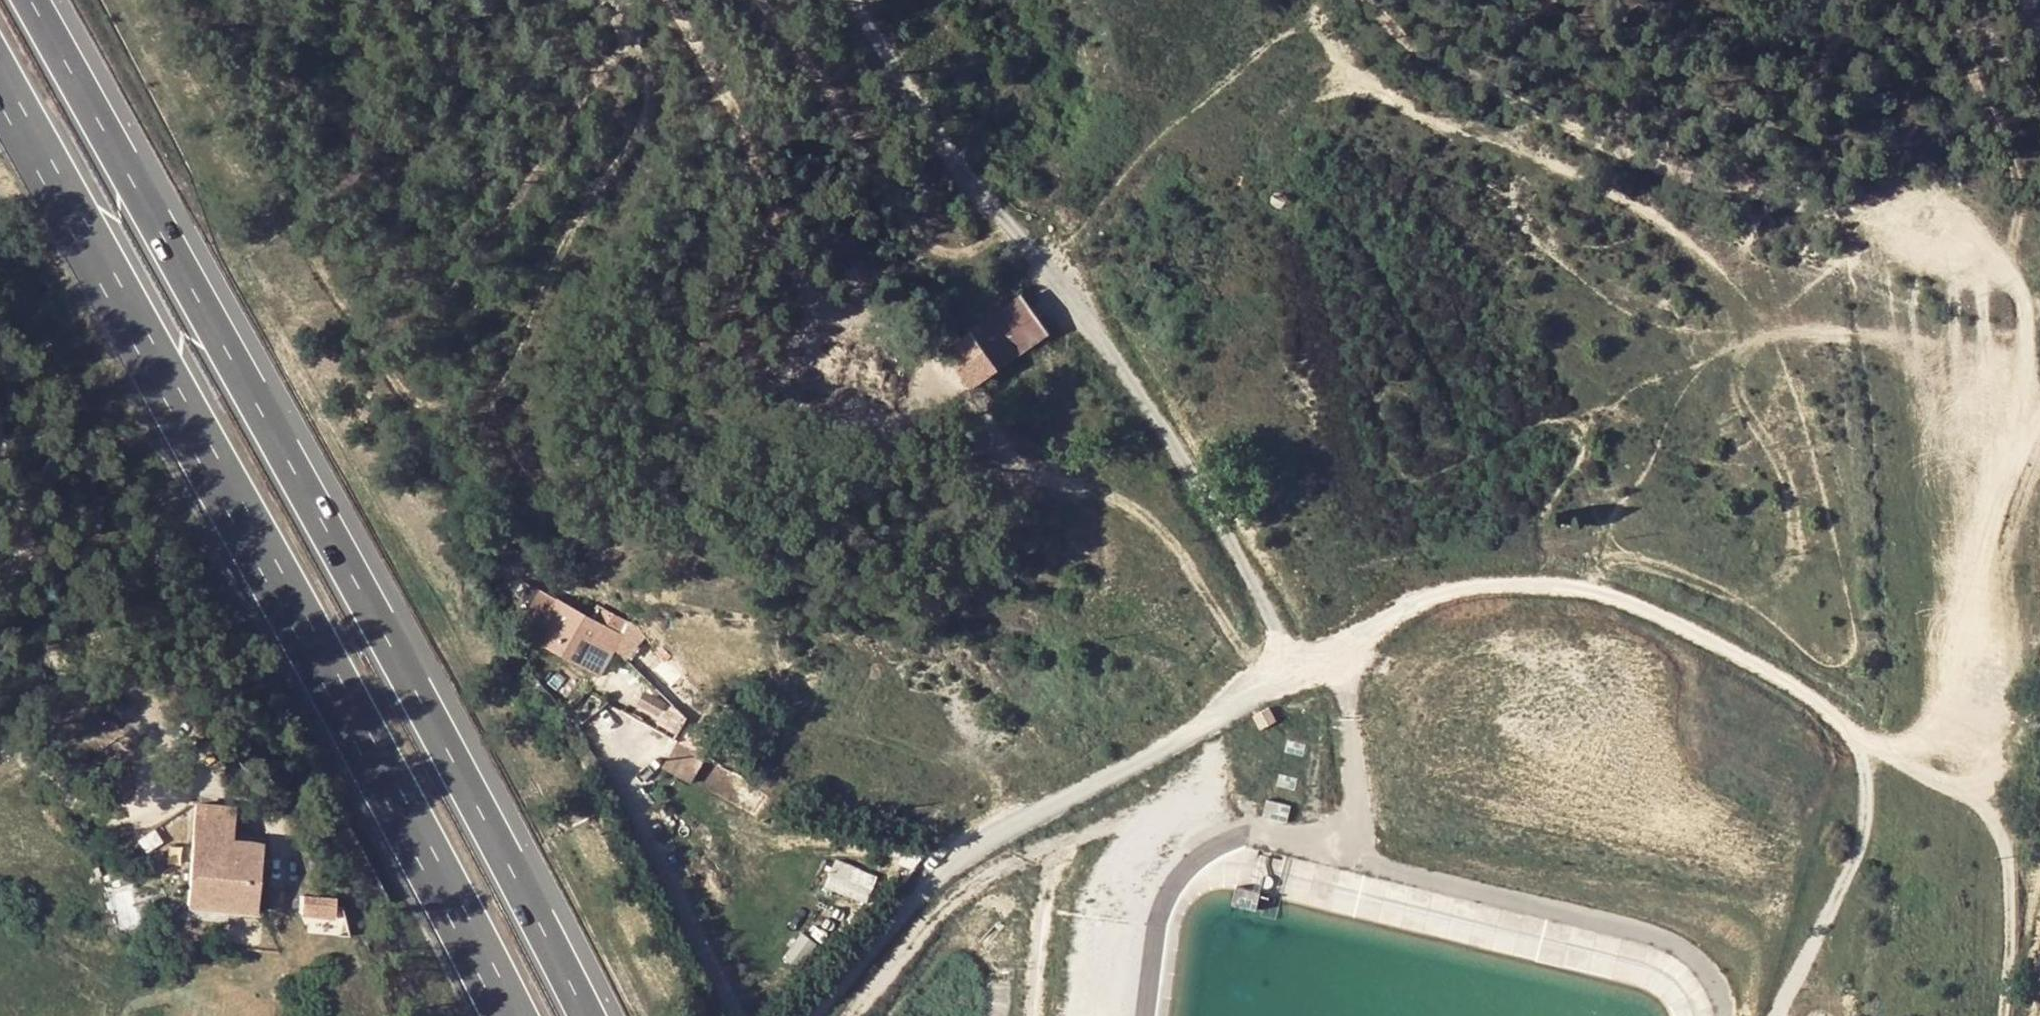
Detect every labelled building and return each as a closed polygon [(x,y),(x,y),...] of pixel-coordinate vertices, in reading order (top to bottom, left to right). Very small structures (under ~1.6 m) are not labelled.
[(1044,340),(1018,302),(960,342),(954,348),(980,386),(1044,340)] [(562,603),(541,644),(593,674),(606,648),(617,653),(631,628),(600,610),(594,620),(562,603)] [(593,674),(602,679),(617,653),(606,648),(593,674)] [(675,740),(661,765),(685,779),(700,754),(675,740)] [(237,811),(197,808),(190,909),(259,915),(264,846),(236,845),(237,811)] [(866,904),(879,875),(835,854),(821,883),(866,904)] [(307,896),(305,915),(338,918),(339,899),(307,896)]
